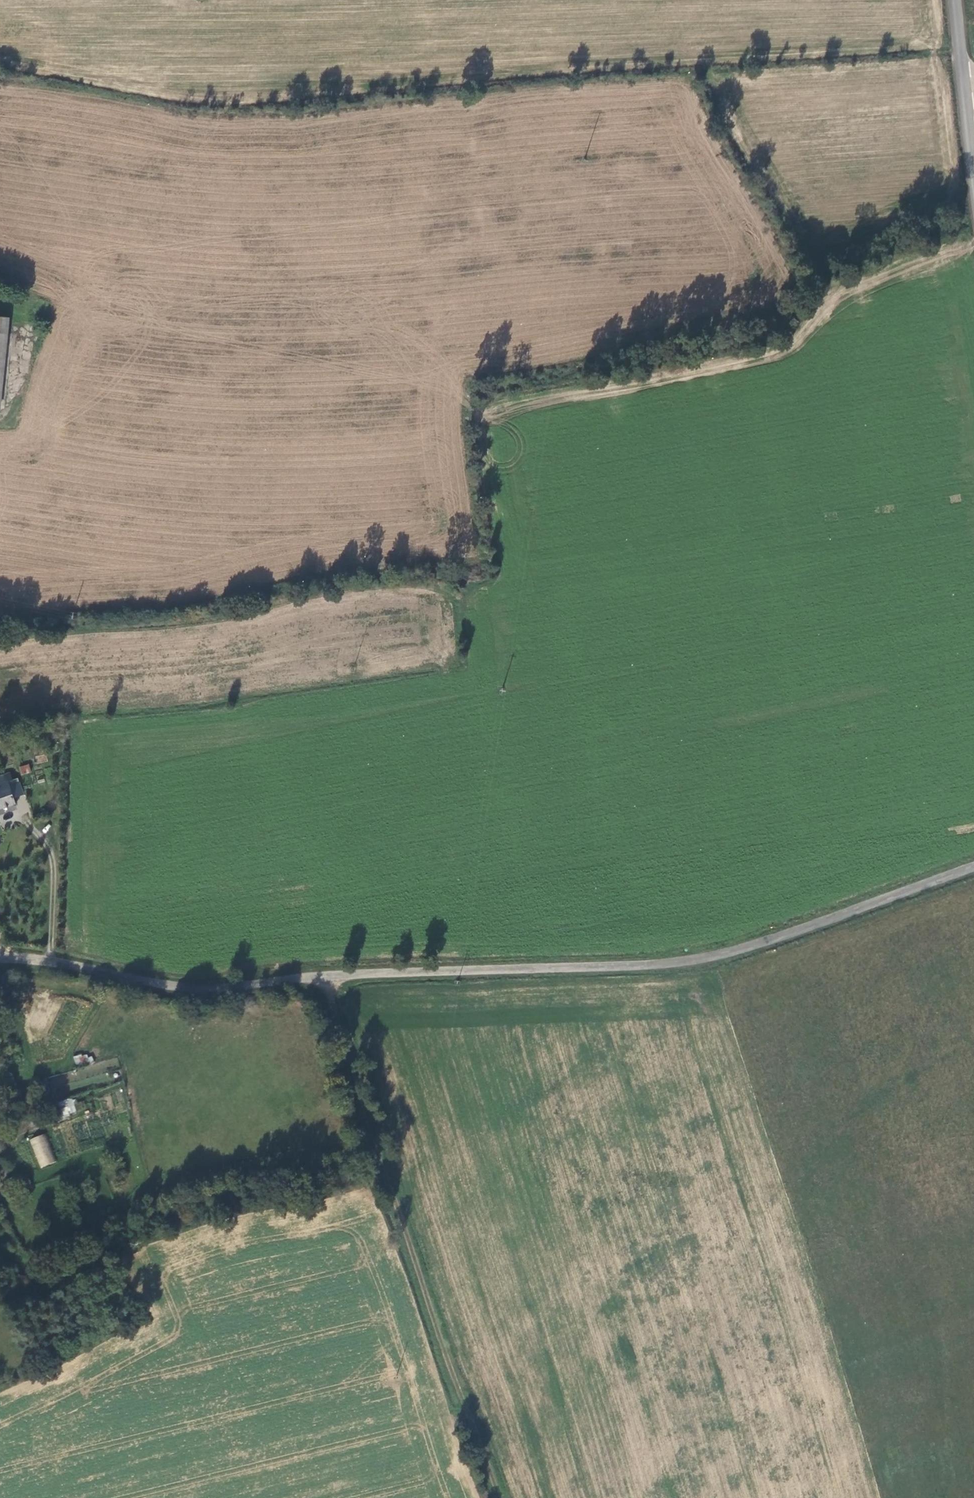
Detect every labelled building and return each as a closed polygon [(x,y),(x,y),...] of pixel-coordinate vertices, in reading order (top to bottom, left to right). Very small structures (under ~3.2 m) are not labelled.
[(7,333),(8,318),(0,317),(0,332),(7,333)] [(29,764),(20,767),(22,774),(32,770),(29,764)] [(0,777),(0,809),(16,803),(14,798),(8,781),(12,780),(10,773),(0,777)] [(14,798),(23,794),(18,778),(12,780),(8,781),(14,798)] [(92,1060),(90,1052),(73,1059),(76,1066),(92,1060)] [(62,1117),(77,1113),(73,1098),(58,1102),(62,1117)] [(40,1168),(56,1162),(44,1133),(29,1139),(40,1168)]
